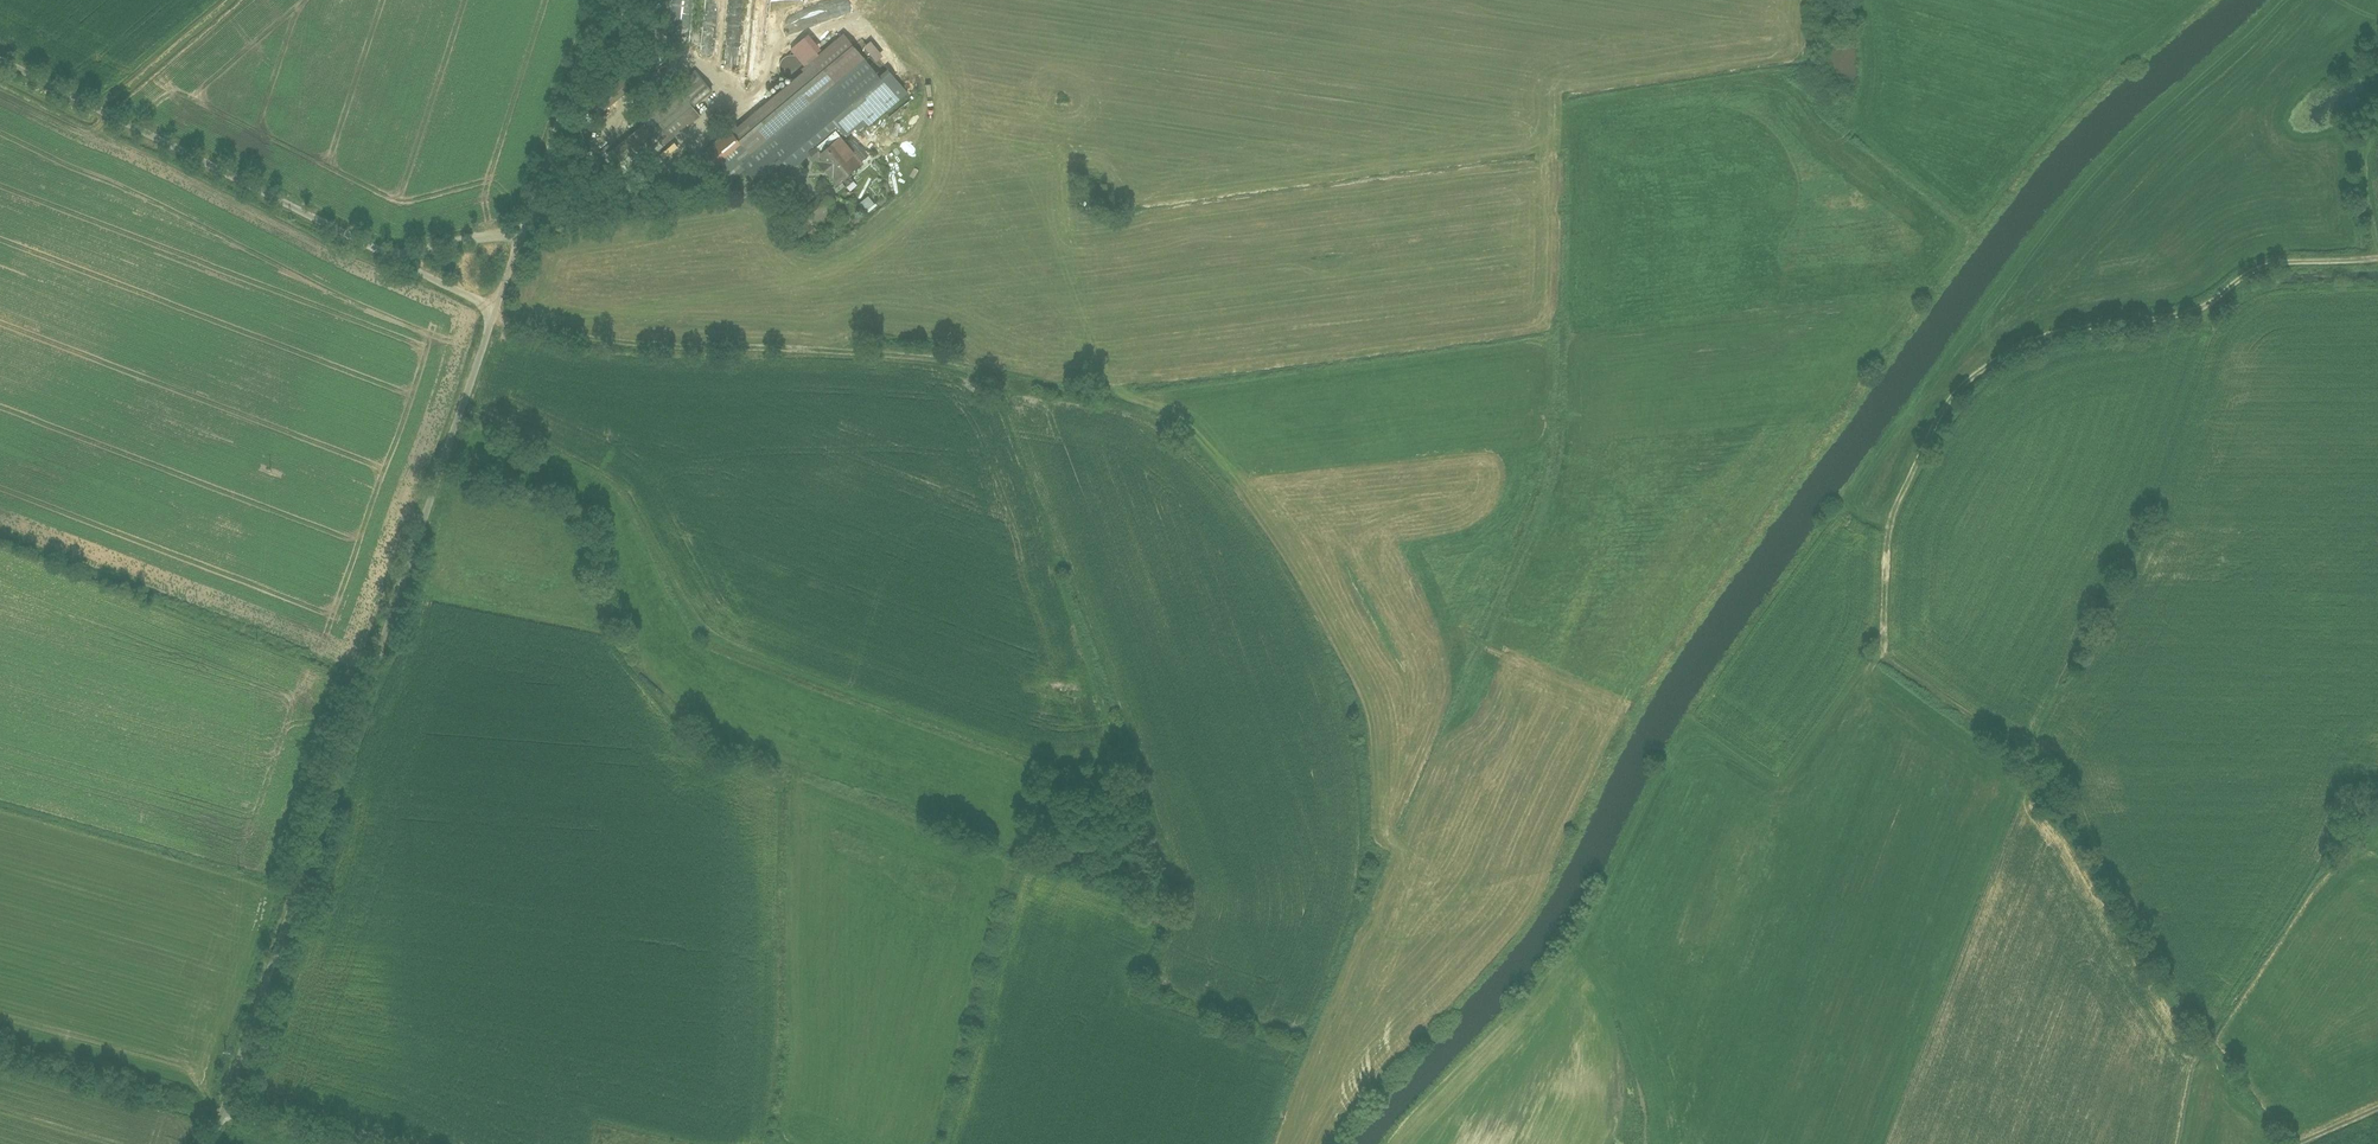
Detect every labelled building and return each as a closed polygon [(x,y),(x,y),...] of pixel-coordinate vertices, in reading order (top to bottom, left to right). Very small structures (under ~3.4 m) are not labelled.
[(695,0),(681,0),(680,28),(694,29),(695,0)] [(732,0),(712,0),(709,49),(729,50),(732,0)] [(868,45),(881,61),(889,55),(876,39),(868,45)] [(811,66),(811,63),(811,60),(810,57),(808,54),(806,52),(804,50),(801,48),(797,48),(794,48),(791,49),(788,50),(786,52),(784,55),(782,58),(782,61),(782,64),(782,67),(783,70),(785,72),(788,75),(791,76),(794,77),(797,77),(800,77),(803,76),(806,74),(808,72),(810,69),(811,66)] [(706,145),(723,165),(832,74),(822,61),(744,126),(738,118),(706,145)] [(720,80),(706,71),(698,83),(712,92),(720,80)] [(886,79),(858,102),(875,122),(903,99),(886,79)] [(787,173),(854,114),(826,82),(761,138),(764,142),(740,163),(756,182),(778,163),(787,173)] [(641,117),(663,142),(698,112),(676,87),(641,117)] [(813,155),(837,182),(861,161),(837,134),(813,155)] [(873,194),(863,202),(869,209),(878,202),(873,194)]
